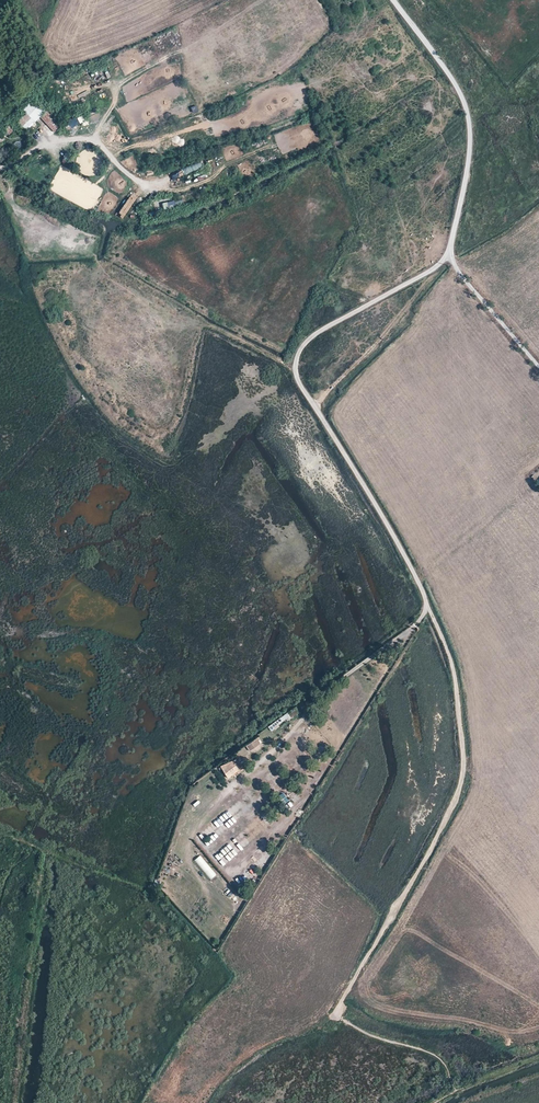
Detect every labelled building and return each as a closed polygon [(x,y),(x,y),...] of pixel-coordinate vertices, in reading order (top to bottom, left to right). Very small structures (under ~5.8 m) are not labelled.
[(132,83),(142,78),(140,75),(131,80),(132,83)] [(66,99),(80,95),(78,89),(64,93),(66,99)] [(40,119),(53,134),(60,127),(48,113),(40,119)] [(9,135),(14,129),(10,125),(4,131),(9,135)] [(182,177),(203,168),(201,162),(180,171),(182,177)] [(163,203),(165,210),(173,208),(172,201),(163,203)] [(299,712),(296,706),(287,712),(291,718),(299,712)] [(291,718),(287,712),(268,726),(271,731),(275,728),(274,727),(286,719),(287,721),(291,718)] [(247,746),(247,747),(250,752),(261,745),(257,739),(247,746)] [(228,779),(240,769),(233,761),(220,767),(228,779)] [(280,795),(285,803),(289,801),(284,793),(280,795)] [(226,814),(216,819),(220,825),(229,820),(226,814)] [(230,819),(222,826),(226,831),(234,824),(230,819)] [(253,822),(242,833),(246,837),(257,826),(253,822)] [(209,837),(215,833),(211,826),(204,830),(209,837)] [(216,850),(221,846),(218,841),(213,845),(216,850)] [(218,860),(224,856),(222,851),(215,855),(218,860)] [(202,855),(195,860),(209,881),(216,876),(202,855)] [(259,860),(255,865),(262,870),(266,864),(259,860)]
